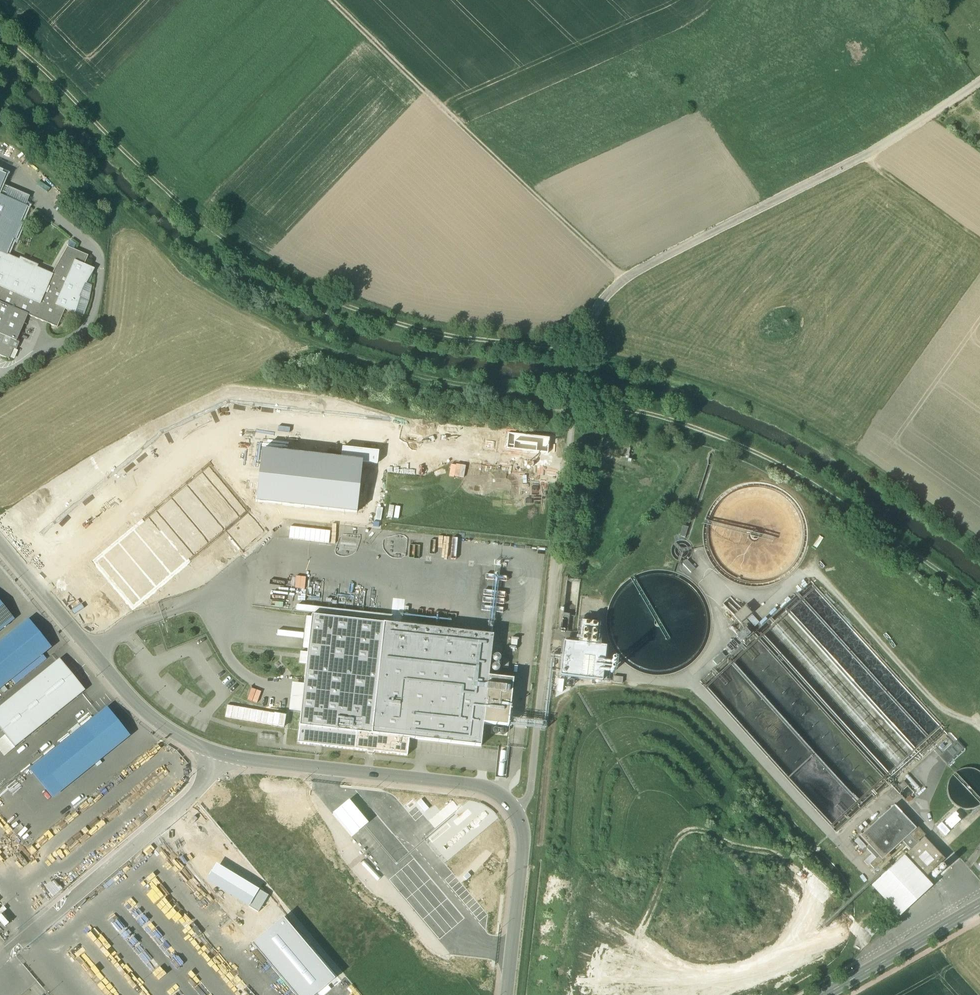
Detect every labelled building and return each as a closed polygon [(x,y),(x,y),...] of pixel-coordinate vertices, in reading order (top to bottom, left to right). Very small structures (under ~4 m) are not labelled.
[(21,222),(28,206),(0,194),(0,355),(9,359),(13,349),(16,350),(19,343),(16,342),(28,315),(58,327),(65,309),(75,314),(80,297),(79,297),(85,283),(87,283),(95,268),(85,264),(89,255),(68,246),(53,274),(38,267),(38,265),(21,258),(20,260),(7,254),(14,239),(16,240),(23,223),(21,222)] [(683,526),(680,536),(685,538),(688,528),(683,526)] [(741,609),(730,597),(728,599),(725,602),(723,604),(734,616),(741,609)] [(14,619),(0,602),(0,631),(14,619)] [(392,616),(297,605),(296,611),(392,621),(392,616)] [(734,616),(741,624),(752,614),(745,606),(741,609),(734,616)] [(514,680),(489,677),(494,635),(312,615),(312,617),(307,617),(303,648),(308,648),(308,653),(301,652),(299,663),(306,664),(304,685),(301,712),(299,726),(357,733),(355,750),(366,751),(367,753),(367,752),(368,753),(368,754),(372,755),(372,753),(374,753),(374,754),(375,752),(407,756),(409,739),(481,747),(484,724),(508,727),(514,680)] [(582,621),(579,643),(564,642),(560,676),(603,681),(606,646),(598,645),(601,623),(582,621)] [(29,622),(0,645),(0,689),(50,648),(29,622)] [(501,661),(501,659),(501,657),(500,656),(498,655),(497,655),(495,655),(494,656),(493,658),(493,659),(493,661),(494,662),(495,663),(497,663),(498,663),(500,662),(501,661)] [(60,659),(0,708),(0,729),(16,748),(86,691),(60,659)] [(499,670),(500,668),(499,667),(498,665),(497,665),(496,664),(494,665),(493,666),(492,667),(491,668),(492,670),(493,671),(494,672),(496,673),(497,672),(499,671),(499,670)] [(290,711),(301,712),(304,685),(293,684),(290,711)] [(227,705),(225,717),(284,728),(286,716),(227,705)] [(127,736),(106,710),(32,770),(53,796),(127,736)] [(357,733),(299,726),(298,744),(355,750),(357,733)] [(951,736),(939,747),(944,752),(956,741),(951,736)] [(944,752),(939,757),(947,765),(964,750),(956,741),(944,752)] [(911,788),(906,783),(900,789),(905,794),(911,788)] [(916,829),(894,805),(860,836),(870,846),(867,849),(876,859),(879,856),(882,860),(903,842),(909,836),(916,829)] [(916,829),(909,836),(917,844),(924,837),(926,835),(918,827),(916,829)] [(909,836),(903,842),(910,850),(917,844),(909,836)] [(945,860),(924,837),(917,844),(910,850),(903,856),(904,857),(924,879),(945,860)] [(924,879),(904,857),(872,886),(900,916),(931,887),(924,879)] [(885,924),(877,917),(864,930),(871,937),(885,924)]
